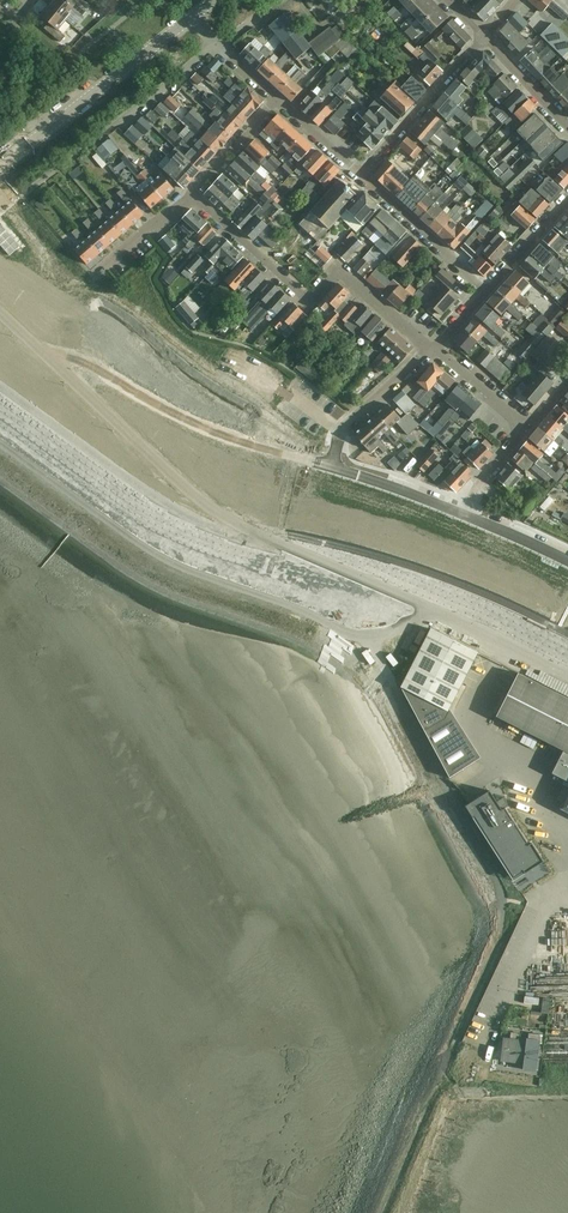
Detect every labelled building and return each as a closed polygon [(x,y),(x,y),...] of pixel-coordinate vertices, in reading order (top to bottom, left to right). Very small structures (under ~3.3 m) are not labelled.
[(49,6),(67,21),(75,11),(82,17),(87,11),(74,0),(69,0),(66,4),(62,0),(55,0),(49,6)] [(87,11),(92,5),(85,0),(74,0),(87,11)] [(411,14),(426,0),(407,0),(403,5),(411,14)] [(431,0),(426,0),(411,14),(420,23),(437,7),(431,0)] [(471,7),(470,8),(483,21),(499,5),(503,0),(464,0),(471,7)] [(550,0),(529,0),(542,11),(548,5),(565,19),(567,16),(550,0)] [(67,21),(49,6),(41,16),(50,23),(45,29),(61,42),(66,37),(58,31),(67,21)] [(387,13),(391,17),(398,10),(394,6),(387,13)] [(437,7),(420,23),(429,33),(446,16),(437,7)] [(402,15),(398,10),(391,17),(395,21),(402,15)] [(277,36),(275,37),(280,43),(281,42),(282,43),(297,31),(284,14),(269,26),(277,36)] [(496,36),(506,46),(519,33),(527,24),(516,15),(496,36)] [(470,38),(451,19),(434,35),(438,40),(446,32),(461,48),(470,38)] [(552,23),(541,34),(564,56),(567,52),(567,38),(552,23)] [(519,33),(506,46),(516,56),(529,43),(519,34),(528,25),(527,24),(519,33)] [(405,32),(409,36),(415,29),(412,25),(405,32)] [(318,57),(325,51),(343,37),(335,26),(330,30),(329,28),(308,44),(308,45),(310,48),(318,57)] [(419,33),(415,29),(409,36),(412,40),(419,33)] [(296,59),(310,48),(308,45),(308,44),(297,31),(282,43),(296,59)] [(280,43),(275,37),(270,43),(275,48),(280,43)] [(356,50),(343,37),(325,51),(332,57),(340,50),(348,58),(356,50)] [(427,41),(421,48),(425,52),(434,62),(441,56),(427,41)] [(366,49),(372,54),(378,47),(372,42),(366,49)] [(260,53),(251,44),(241,55),(257,70),(272,52),(266,46),(260,53)] [(534,49),(521,61),(530,70),(543,58),(552,49),(548,45),(539,54),(534,49)] [(552,49),(543,58),(530,70),(539,80),(561,58),(560,58),(551,67),(547,63),(556,54),(552,49)] [(484,69),(492,61),(483,51),(471,64),(479,72),(481,74),(484,69)] [(427,65),(418,75),(430,86),(443,72),(433,63),(434,62),(425,52),(419,58),(427,65)] [(330,59),(324,53),(320,58),(326,64),(330,59)] [(269,81),(280,69),(289,59),(285,55),(276,65),(269,59),(258,71),(269,81)] [(561,58),(539,80),(548,89),(563,74),(567,69),(567,66),(561,58)] [(216,59),(208,68),(214,74),(222,65),(216,59)] [(501,71),(492,61),(484,69),(481,74),(482,75),(480,77),(482,79),(483,78),(489,83),(501,71)] [(471,64),(459,77),(468,85),(472,80),(476,76),(479,72),(471,64)] [(280,69),(269,81),(280,91),(300,70),(296,66),(287,76),(280,69)] [(207,67),(201,73),(212,82),(217,76),(214,74),(208,68),(207,67)] [(305,74),(300,70),(280,91),(292,101),(302,89),(296,83),(305,74)] [(191,79),(198,85),(203,80),(196,73),(191,79)] [(499,104),(503,101),(517,87),(504,74),(492,85),(493,86),(488,92),(499,104)] [(563,74),(548,89),(557,99),(567,88),(567,79),(563,74)] [(476,76),(472,80),(477,84),(481,80),(476,76)] [(348,78),(342,85),(341,86),(348,92),(355,84),(348,78)] [(425,91),(411,78),(401,88),(416,102),(425,91)] [(231,89),(255,111),(255,110),(256,111),(264,102),(248,88),(244,92),(235,84),(229,79),(225,83),(231,89)] [(457,79),(445,93),(461,107),(469,98),(463,92),(467,88),(457,79)] [(329,93),(332,90),(338,82),(337,81),(330,81),(322,89),(323,90),(318,96),(312,91),(298,107),(308,116),(321,101),(329,93)] [(342,98),(348,92),(341,86),(342,85),(338,82),(332,90),(336,93),(342,98)] [(380,87),(372,96),(378,102),(381,99),(401,117),(414,103),(393,85),(392,86),(389,86),(387,89),(388,91),(386,92),(380,87)] [(557,99),(567,110),(567,109),(567,88),(557,99)] [(232,105),(248,119),(255,111),(231,89),(229,91),(224,97),(232,105)] [(502,111),(509,118),(529,99),(519,89),(504,103),(503,101),(499,104),(495,108),(492,111),(497,116),(502,111)] [(188,99),(179,90),(175,95),(184,104),(188,99)] [(449,121),(453,116),(455,114),(467,124),(472,118),(460,108),(461,107),(445,93),(433,107),(449,121)] [(209,95),(207,97),(240,128),(248,119),(232,105),(229,108),(215,95),(212,98),(209,95)] [(181,106),(170,96),(164,102),(175,112),(181,106)] [(216,122),(232,136),(240,128),(207,97),(203,101),(214,111),(209,116),(216,122)] [(326,106),(321,101),(308,116),(318,125),(331,111),(332,112),(341,102),(335,97),(326,106)] [(536,107),(529,99),(509,118),(505,122),(513,129),(536,107)] [(377,113),(391,127),(397,122),(374,101),(366,109),(369,112),(374,116),(377,113)] [(172,112),(161,102),(155,109),(166,119),(172,112)] [(345,102),(334,113),(341,119),(351,108),(345,102)] [(470,108),(476,113),(482,107),(476,102),(470,108)] [(490,103),(485,107),(490,113),(492,111),(495,108),(490,103)] [(487,116),(490,113),(485,107),(484,105),(480,109),(487,116)] [(224,145),(232,136),(216,122),(212,127),(192,109),(189,113),(224,145)] [(430,111),(420,122),(441,139),(443,142),(450,150),(450,149),(453,152),(458,145),(439,129),(444,123),(430,111)] [(369,112),(363,118),(382,137),(389,129),(390,129),(391,127),(377,113),(374,116),(369,112)] [(200,139),(216,153),(224,145),(189,113),(185,117),(205,135),(200,139)] [(323,124),(329,129),(339,118),(333,113),(323,124)] [(383,137),(382,137),(363,118),(357,113),(353,118),(362,126),(363,124),(365,126),(356,135),(371,149),(383,137)] [(524,138),(542,121),(534,113),(516,130),(524,138)] [(276,139),(289,125),(277,115),(260,134),(265,140),(271,134),(276,139)] [(151,127),(141,118),(134,126),(145,135),(151,127)] [(339,118),(329,129),(334,134),(344,123),(339,118)] [(524,138),(531,146),(550,129),(542,121),(524,138)] [(439,147),(443,142),(441,139),(420,122),(411,133),(425,145),(429,139),(439,147)] [(495,138),(507,127),(502,122),(491,133),(495,138)] [(124,134),(135,144),(144,134),(133,125),(124,134)] [(300,136),(289,125),(276,139),(271,145),(277,150),(282,144),(288,149),(300,136)] [(469,125),(459,134),(465,140),(474,130),(469,125)] [(550,129),(531,146),(539,154),(538,155),(544,161),(558,148),(553,143),(558,138),(550,129)] [(172,130),(167,135),(175,143),(180,137),(172,130)] [(474,130),(465,140),(474,149),(483,140),(474,130)] [(208,162),(216,153),(200,139),(191,131),(184,140),(186,142),(208,162)] [(300,136),(288,149),(293,155),(288,160),(294,166),(312,147),(300,136)] [(422,150),(408,137),(400,146),(414,158),(422,150)] [(188,152),(184,157),(200,171),(208,162),(186,142),(184,140),(183,139),(179,144),(188,152)] [(108,141),(98,150),(106,160),(117,151),(108,141)] [(252,143),(245,150),(263,166),(268,161),(277,170),(282,164),(269,153),(256,141),(253,144),(252,143)] [(567,153),(567,143),(554,156),(561,161),(567,153)] [(435,151),(429,145),(425,150),(430,155),(435,151)] [(489,153),(482,146),(475,153),(482,159),(489,153)] [(162,147),(159,150),(166,156),(169,153),(162,147)] [(175,149),(167,157),(172,161),(192,179),(200,171),(184,157),(180,153),(176,150),(175,149)] [(313,176),(327,160),(317,150),(308,160),(305,157),(294,171),(299,175),(305,168),(313,176)] [(267,191),(270,186),(265,181),(266,180),(256,171),(260,167),(243,152),(235,162),(267,191)] [(468,159),(461,152),(457,156),(463,163),(468,159)] [(103,168),(107,165),(97,153),(93,156),(103,168)] [(489,161),(494,167),(498,164),(493,157),(489,161)] [(446,170),(451,176),(456,171),(455,171),(463,163),(458,158),(446,170)] [(517,171),(522,177),(536,163),(531,158),(517,171)] [(338,170),(327,160),(313,176),(306,184),(307,185),(301,192),(305,196),(311,189),(311,188),(318,180),(324,186),(338,170)] [(401,173),(387,160),(373,176),(387,188),(401,173)] [(164,170),(169,174),(184,189),(193,180),(192,179),(172,161),(164,170)] [(134,166),(135,167),(139,172),(144,168),(139,162),(134,166)] [(265,202),(270,196),(272,195),(267,191),(235,162),(226,171),(242,186),(246,181),(261,195),(260,197),(265,202)] [(285,164),(280,170),(289,178),(294,173),(285,164)] [(437,178),(444,170),(437,164),(430,172),(437,178)] [(567,166),(555,179),(565,187),(567,184),(567,167),(567,166)] [(135,177),(140,173),(139,172),(135,167),(130,172),(135,178),(135,177)] [(499,178),(504,174),(498,168),(494,171),(499,178)] [(500,177),(505,183),(515,173),(510,168),(500,177)] [(69,174),(74,181),(79,177),(73,170),(69,174)] [(144,170),(140,173),(162,198),(173,188),(161,174),(155,179),(151,175),(150,177),(144,170)] [(517,171),(515,173),(505,183),(504,184),(509,190),(522,177),(517,171)] [(162,198),(140,173),(135,177),(141,184),(137,187),(136,190),(139,193),(138,194),(150,209),(162,198)] [(410,181),(401,173),(387,188),(396,196),(410,181)] [(74,181),(69,174),(67,175),(64,178),(58,182),(56,183),(62,190),(74,181)] [(229,197),(237,205),(240,202),(234,197),(231,195),(237,188),(223,175),(213,185),(228,198),(229,197)] [(396,196),(412,211),(432,190),(415,175),(410,181),(396,196)] [(462,190),(463,189),(468,183),(460,176),(454,183),(462,190)] [(537,190),(551,203),(563,189),(549,177),(537,190)] [(357,195),(356,195),(351,190),(351,189),(346,184),(345,185),(339,179),(298,224),(317,241),(345,209),(357,195)] [(469,183),(468,183),(463,189),(471,196),(477,190),(469,183)] [(204,195),(219,208),(223,204),(232,211),(237,206),(236,206),(237,205),(229,197),(228,198),(213,185),(204,195)] [(436,186),(432,190),(412,211),(421,219),(435,204),(443,195),(443,194),(444,193),(436,186)] [(127,204),(119,211),(131,225),(143,215),(130,201),(131,200),(122,189),(117,193),(127,204)] [(528,210),(527,211),(536,220),(550,204),(531,189),(519,202),(528,210)] [(345,209),(362,225),(379,206),(361,190),(356,195),(357,195),(345,209)] [(271,197),(278,204),(278,203),(282,199),(275,192),(271,197)] [(421,219),(429,226),(443,211),(438,206),(440,204),(441,205),(447,199),(443,195),(435,204),(421,219)] [(258,236),(267,226),(268,225),(260,218),(272,205),(277,209),(269,218),(272,221),(284,209),(278,204),(271,197),(270,196),(265,202),(266,202),(263,206),(263,205),(262,207),(255,214),(257,216),(244,230),(254,241),(258,236)] [(40,210),(46,204),(41,198),(34,204),(40,210)] [(106,203),(112,209),(117,205),(111,198),(106,203)] [(487,200),(474,213),(481,219),(493,206),(487,200)] [(251,218),(255,214),(262,207),(255,201),(245,213),(251,218)] [(527,211),(516,202),(515,202),(510,207),(514,211),(512,214),(527,229),(536,220),(527,211)] [(429,226),(437,234),(461,207),(457,203),(451,210),(447,206),(443,211),(429,226)] [(498,205),(487,218),(493,224),(505,211),(498,205)] [(382,234),(395,221),(380,207),(368,220),(369,222),(360,231),(368,238),(376,229),(382,234)] [(462,207),(461,207),(437,234),(446,241),(462,224),(461,223),(459,225),(455,222),(461,215),(458,212),(462,207)] [(94,213),(100,219),(105,215),(99,208),(94,213)] [(187,244),(207,223),(191,210),(183,219),(186,222),(181,227),(189,234),(183,240),(187,244)] [(120,235),(131,225),(119,211),(108,221),(120,235)] [(251,218),(245,213),(244,212),(235,223),(242,229),(251,218)] [(567,214),(555,228),(566,237),(567,239),(567,214)] [(83,222),(89,229),(94,225),(88,218),(83,222)] [(462,224),(446,241),(455,249),(479,221),(475,218),(466,228),(462,224)] [(108,221),(97,230),(109,244),(120,235),(108,221)] [(406,231),(395,221),(382,234),(388,240),(385,243),(385,242),(380,247),(386,253),(406,231)] [(217,233),(207,223),(187,244),(186,246),(188,248),(190,246),(191,248),(198,241),(204,246),(217,233)] [(486,239),(490,243),(504,255),(512,246),(498,233),(494,238),(487,232),(488,232),(481,225),(476,230),(486,239)] [(272,230),(267,226),(258,236),(262,240),(272,230)] [(72,232),(78,239),(83,234),(76,228),(72,232)] [(98,254),(109,244),(97,230),(86,240),(98,254)] [(262,240),(267,244),(276,234),(272,230),(262,240)] [(482,243),(486,239),(476,230),(473,234),(482,243)] [(355,235),(351,231),(346,237),(346,238),(342,242),(346,245),(355,235)] [(553,231),(544,241),(557,252),(562,256),(567,250),(567,245),(553,231)] [(276,234),(267,244),(271,248),(280,238),(276,234)] [(161,239),(159,241),(168,252),(175,246),(166,235),(161,239)] [(411,236),(398,249),(395,247),(389,254),(403,267),(422,246),(411,236)] [(355,237),(338,254),(345,261),(361,244),(355,237)] [(206,257),(212,262),(204,271),(209,274),(233,248),(222,238),(206,257)] [(486,247),(482,252),(495,265),(504,255),(490,243),(486,239),(482,243),(486,247)] [(87,264),(98,254),(86,240),(74,250),(87,264)] [(531,254),(556,277),(560,281),(564,277),(558,271),(560,268),(560,262),(540,244),(531,254)] [(320,247),(314,253),(326,262),(331,256),(320,247)] [(233,248),(209,274),(206,277),(212,284),(220,276),(217,274),(220,270),(224,273),(225,272),(228,274),(243,257),(233,248)] [(326,262),(314,253),(309,248),(303,254),(320,269),(326,262)] [(468,263),(484,278),(493,268),(472,249),(469,252),(474,257),(468,263)] [(551,283),(556,277),(531,254),(520,266),(535,279),(540,273),(551,283)] [(187,268),(193,274),(204,262),(198,256),(187,268)] [(360,275),(368,266),(369,265),(362,258),(352,268),(360,275)] [(255,268),(245,259),(217,289),(222,294),(230,285),(235,290),(242,282),(255,268)] [(377,260),(372,265),(375,269),(381,263),(377,260)] [(374,270),(368,266),(360,275),(366,279),(374,270)] [(266,278),(255,268),(242,282),(248,288),(235,302),(241,308),(247,302),(245,300),(266,278)] [(375,269),(374,270),(366,279),(371,284),(380,273),(375,269)] [(455,281),(441,269),(436,275),(444,282),(427,302),(441,315),(451,304),(452,304),(458,298),(447,288),(449,286),(450,287),(455,281)] [(169,285),(175,278),(168,271),(162,278),(169,285)] [(516,271),(506,282),(530,304),(530,303),(519,294),(529,283),(516,271)] [(380,273),(371,284),(376,288),(385,278),(380,273)] [(390,282),(385,278),(376,288),(399,309),(410,295),(412,297),(416,292),(409,286),(406,290),(393,279),(390,282)] [(257,295),(261,299),(242,320),(248,326),(252,321),(280,290),(270,281),(257,295)] [(349,293),(337,282),(317,304),(312,310),(316,314),(322,308),(322,309),(328,302),(336,309),(349,293)] [(506,282),(498,291),(511,303),(515,298),(526,308),(530,304),(506,282)] [(252,321),(248,326),(252,330),(268,313),(267,312),(271,308),(277,314),(290,300),(280,290),(252,321)] [(511,303),(498,291),(487,303),(501,314),(506,309),(518,320),(523,315),(510,304),(511,303)] [(178,307),(184,302),(185,301),(181,297),(175,303),(178,307)] [(177,309),(187,321),(194,314),(184,302),(178,307),(177,309)] [(250,304),(247,302),(241,308),(244,311),(250,304)] [(351,302),(340,315),(339,316),(345,322),(345,323),(345,326),(355,334),(357,332),(373,313),(363,303),(358,308),(351,302)] [(280,318),(274,324),(278,329),(285,322),(289,326),(294,331),(307,316),(303,312),(293,303),(280,318)] [(499,317),(485,305),(476,315),(501,337),(505,333),(494,323),(499,317)] [(565,312),(558,307),(547,319),(554,325),(565,312)] [(323,334),(339,316),(340,315),(333,310),(317,328),(323,334)] [(199,319),(194,314),(187,321),(191,326),(199,319)] [(387,324),(376,315),(361,331),(372,341),(387,324)] [(473,319),(463,330),(476,342),(477,342),(483,335),(495,347),(499,342),(487,331),(473,319)] [(537,328),(539,329),(545,335),(546,335),(552,328),(544,320),(537,328)] [(556,327),(567,338),(567,324),(562,320),(556,327)] [(532,334),(537,328),(530,321),(524,328),(532,334)] [(389,352),(402,338),(391,327),(378,342),(389,352)] [(535,346),(545,335),(539,329),(529,341),(535,346)] [(454,341),(452,344),(460,352),(460,351),(463,349),(467,353),(476,342),(463,330),(455,339),(454,341)] [(263,337),(257,343),(261,346),(266,340),(263,337)] [(413,348),(402,338),(389,352),(401,362),(413,348)] [(353,344),(350,341),(344,348),(347,351),(353,344)] [(534,349),(525,341),(516,351),(525,358),(534,349)] [(366,350),(358,354),(361,361),(370,357),(366,350)] [(494,357),(485,350),(476,361),(485,368),(494,357)] [(369,365),(374,369),(386,356),(381,352),(369,365)] [(390,359),(386,356),(374,369),(378,373),(390,359)] [(485,368),(490,372),(499,362),(494,357),(485,368)] [(317,371),(301,360),(296,368),(312,379),(317,371)] [(540,372),(522,394),(535,405),(553,383),(544,375),(548,370),(537,360),(532,366),(540,372)] [(490,372),(495,377),(504,367),(499,362),(490,372)] [(413,398),(418,402),(425,394),(424,393),(427,390),(427,391),(443,372),(433,364),(417,382),(423,387),(413,398)] [(501,382),(510,371),(504,367),(495,377),(501,382)] [(425,394),(418,402),(424,407),(436,393),(437,391),(442,395),(454,381),(443,372),(427,391),(427,390),(424,393),(425,394)] [(439,422),(438,422),(442,425),(450,416),(456,409),(469,393),(458,385),(446,400),(452,405),(446,413),(439,422)] [(415,405),(402,391),(393,399),(406,413),(415,405)] [(469,393),(450,416),(454,420),(460,413),(468,419),(481,404),(469,393)] [(390,428),(396,421),(409,434),(420,424),(407,413),(402,418),(388,404),(377,414),(390,428)] [(548,416),(563,429),(567,433),(567,415),(557,406),(548,416)] [(377,414),(366,424),(378,438),(379,438),(385,432),(395,444),(400,439),(390,428),(377,414)] [(443,426),(442,425),(438,422),(428,414),(420,425),(434,436),(435,437),(443,426)] [(563,429),(548,416),(539,427),(560,445),(564,440),(558,435),(563,429)] [(476,427),(472,423),(468,428),(473,432),(476,427)] [(389,448),(379,438),(378,438),(366,424),(354,435),(371,453),(378,446),(384,452),(389,448)] [(544,451),(553,441),(559,445),(560,445),(539,427),(529,438),(544,451)] [(467,431),(461,436),(465,440),(470,434),(467,431)] [(476,439),(470,445),(474,449),(486,461),(494,454),(489,449),(493,445),(486,438),(481,443),(476,439)] [(536,463),(543,470),(552,477),(553,478),(557,473),(548,465),(547,466),(539,459),(543,454),(528,441),(520,450),(536,463)] [(457,456),(463,451),(454,443),(449,449),(455,454),(457,456)] [(470,445),(463,452),(468,456),(464,460),(471,467),(474,463),(479,468),(486,461),(474,449),(470,445)] [(407,447),(398,456),(402,460),(411,452),(407,447)] [(430,448),(416,463),(423,471),(438,456),(430,448)] [(536,463),(520,450),(512,459),(526,471),(530,466),(532,467),(536,463)] [(396,466),(400,462),(401,461),(395,454),(394,455),(389,459),(396,466)] [(464,484),(471,477),(468,474),(471,470),(469,468),(462,462),(461,460),(455,454),(450,459),(451,461),(445,467),(452,473),(464,484)] [(496,478),(510,490),(523,475),(508,463),(496,478)] [(439,464),(434,470),(440,475),(445,470),(439,464)] [(437,473),(432,469),(427,474),(432,478),(437,473)] [(552,477),(543,470),(540,474),(548,481),(552,477)] [(464,484),(452,473),(441,485),(448,491),(451,488),(456,492),(464,484)] [(557,473),(553,478),(557,482),(561,477),(557,473)] [(546,491),(537,484),(532,490),(541,497),(546,491)] [(540,498),(534,492),(520,508),(527,513),(540,498)] [(550,495),(540,507),(545,511),(554,499),(550,495)] [(457,745),(443,720),(442,717),(446,709),(448,711),(478,652),(431,628),(401,687),(424,730),(452,782),(474,770),(459,744),(457,745)] [(497,716),(564,750),(567,752),(567,698),(519,673),(497,716)] [(552,773),(567,782),(567,752),(564,750),(552,773)] [(497,802),(490,791),(465,806),(473,817),(475,822),(514,881),(526,873),(528,872),(544,862),(532,843),(529,845),(505,808),(508,807),(505,797),(497,802)] [(543,998),(541,1012),(548,1013),(550,999),(543,998)] [(523,1070),(535,1071),(539,1041),(527,1039),(527,1042),(504,1039),(502,1060),(524,1062),(523,1070)]
